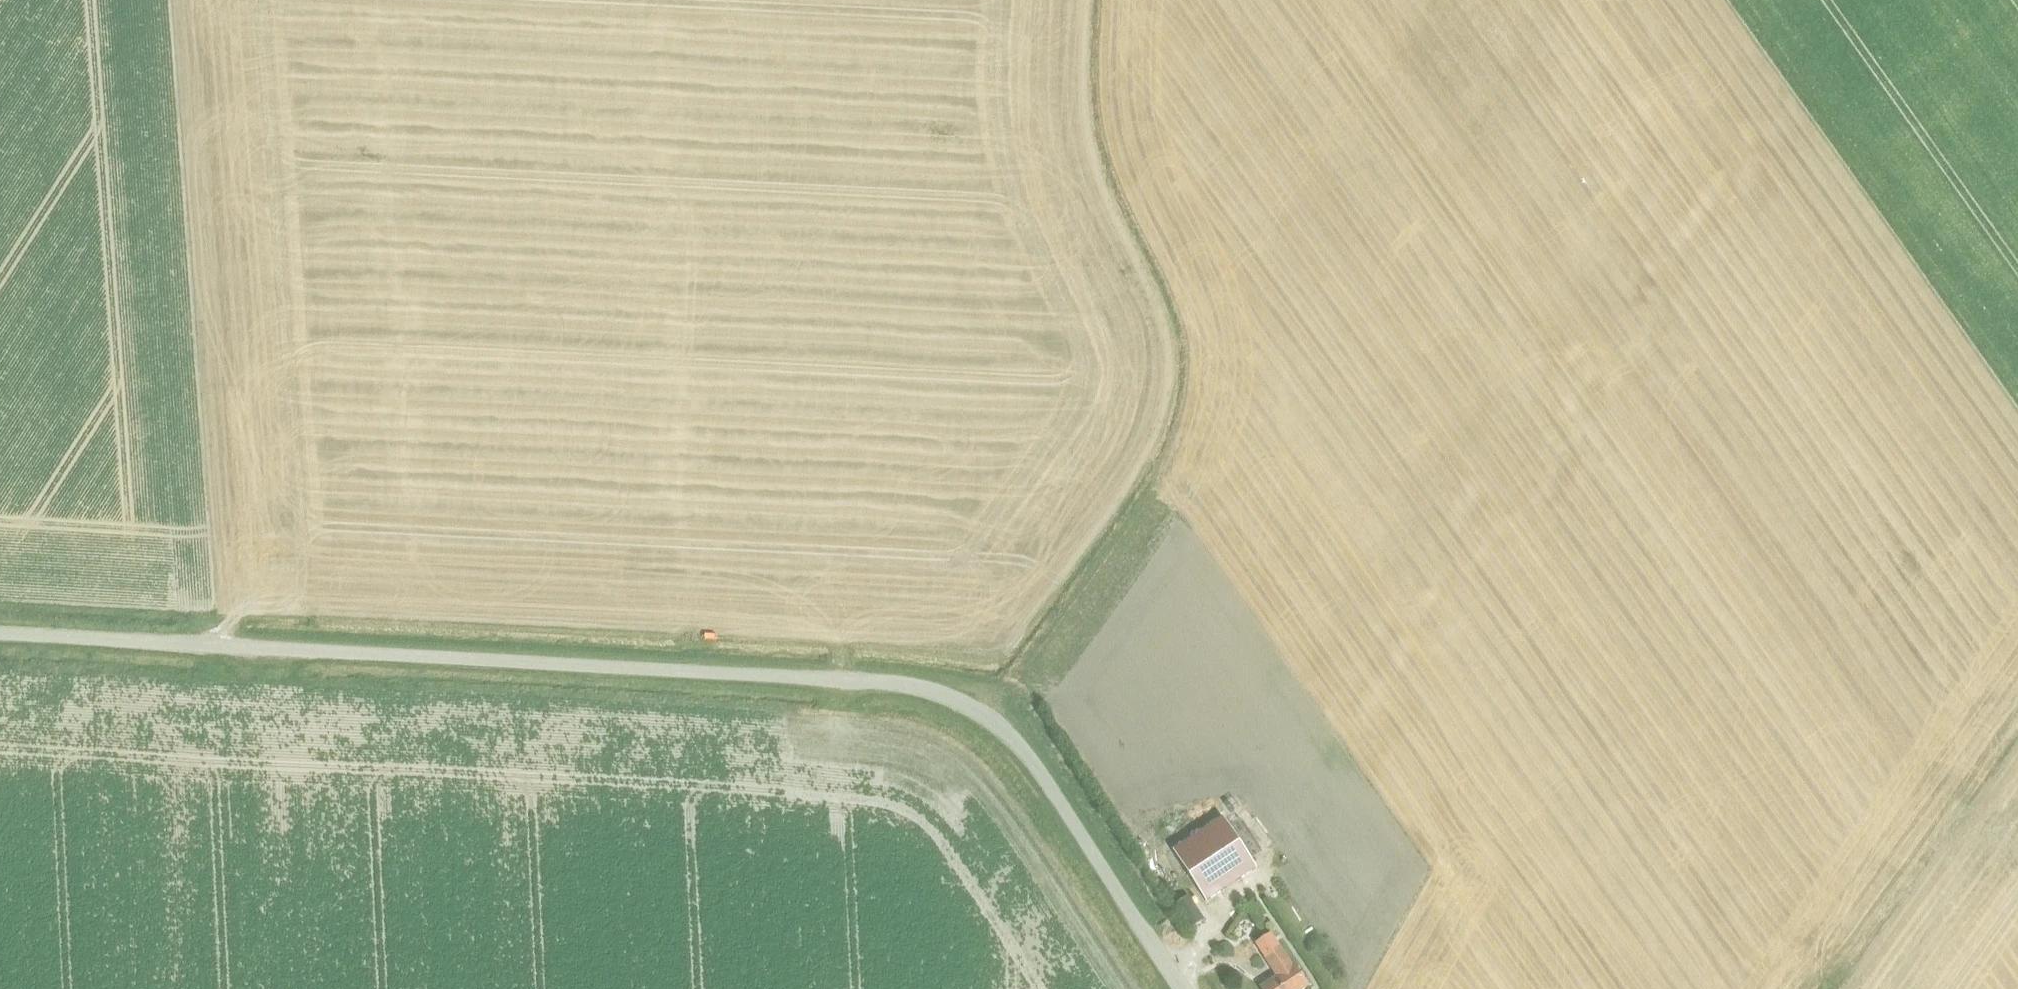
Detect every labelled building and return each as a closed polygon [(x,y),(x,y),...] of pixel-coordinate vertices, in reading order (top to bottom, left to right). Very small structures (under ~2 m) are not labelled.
[(1257,868),(1224,817),(1174,850),(1207,901),(1257,868)] [(1308,987),(1293,964),(1291,965),(1280,948),(1265,958),(1277,976),(1261,986),(1263,988),(1305,988),(1308,987)]
